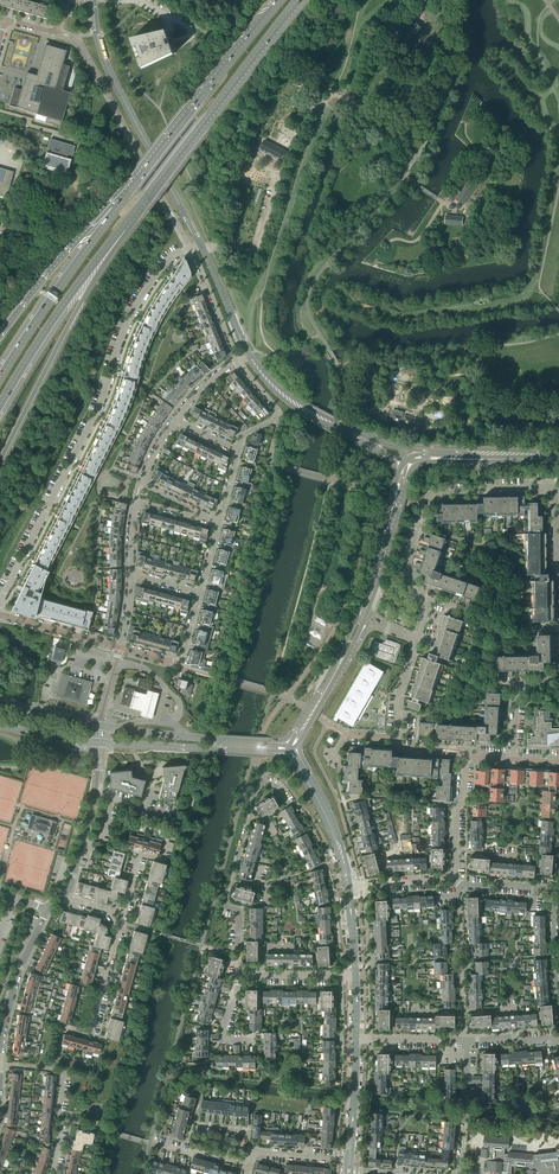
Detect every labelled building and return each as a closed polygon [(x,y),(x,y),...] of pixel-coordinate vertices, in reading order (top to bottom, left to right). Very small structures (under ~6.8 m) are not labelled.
[(0,7),(1,7),(2,7),(7,8),(8,9),(10,9),(13,0),(0,0),(0,6),(0,7)] [(10,9),(12,10),(13,10),(18,11),(18,12),(19,12),(20,12),(21,12),(25,14),(27,14),(29,14),(33,2),(27,0),(13,0),(10,9)] [(40,4),(33,2),(29,14),(30,15),(32,15),(36,17),(37,17),(38,17),(39,18),(39,17),(43,18),(45,19),(46,19),(47,20),(51,7),(42,5),(40,4)] [(414,21),(396,38),(406,49),(424,31),(414,21)] [(165,31),(131,39),(140,68),(173,53),(165,31)] [(14,88),(9,106),(16,108),(29,112),(36,114),(35,119),(45,122),(60,127),(62,122),(66,106),(70,93),(71,90),(63,87),(69,67),(62,65),(66,51),(53,47),(52,47),(45,45),(43,53),(40,62),(37,73),(36,76),(26,73),(24,80),(21,90),(14,88)] [(73,69),(68,87),(71,88),(77,70),(73,69)] [(465,123),(469,125),(470,124),(471,121),(479,105),(479,102),(480,101),(481,101),(473,92),(461,121),(462,121),(465,123)] [(299,122),(302,115),(294,111),(291,117),(294,119),(295,117),(298,118),(297,120),(299,122)] [(51,154),(47,153),(48,153),(46,153),(42,168),(67,175),(71,160),(70,159),(69,160),(66,159),(67,155),(72,156),(75,146),(50,139),(47,149),(52,150),(51,154)] [(265,142),(262,147),(284,158),(286,153),(265,142)] [(504,151),(501,146),(494,150),(498,155),(504,151)] [(6,198),(13,172),(5,170),(4,172),(0,171),(0,196),(6,198)] [(499,195),(501,199),(506,197),(499,182),(494,185),(496,188),(499,195)] [(445,216),(444,225),(462,227),(463,217),(445,216)] [(383,241),(382,240),(360,263),(372,267),(372,266),(373,264),(376,261),(386,250),(389,248),(389,247),(387,244),(383,241)] [(171,278),(171,279),(165,285),(163,289),(160,293),(157,297),(154,302),(152,306),(149,310),(147,314),(145,318),(143,323),(141,326),(139,330),(137,335),(135,339),(133,343),(132,348),(130,352),(129,357),(127,361),(126,366),(125,370),(124,374),(124,375),(125,375),(126,376),(127,377),(128,377),(130,378),(131,378),(132,379),(133,379),(135,379),(136,379),(137,375),(139,371),(140,366),(142,361),(143,361),(146,353),(149,347),(148,346),(147,346),(148,343),(150,339),(152,335),(153,332),(154,329),(155,329),(157,324),(159,320),(162,315),(163,316),(166,312),(168,309),(170,306),(172,303),(171,303),(170,302),(173,298),(175,295),(179,290),(181,287),(186,281),(187,282),(190,279),(190,278),(191,278),(191,277),(191,276),(191,275),(185,261),(171,278)] [(191,298),(194,304),(203,300),(201,295),(198,296),(198,295),(197,295),(199,294),(197,288),(190,296),(191,298)] [(194,304),(196,311),(207,306),(206,303),(205,303),(203,300),(194,304)] [(196,311),(199,317),(208,313),(207,310),(208,310),(207,306),(196,311)] [(199,317),(201,323),(212,319),(210,316),(208,313),(199,317)] [(201,323),(204,329),(214,326),(212,323),(213,322),(212,319),(201,323)] [(204,329),(206,336),(217,332),(216,328),(215,329),(214,326),(204,329)] [(206,336),(209,342),(219,338),(217,335),(218,335),(217,332),(206,336)] [(209,342),(211,349),(222,344),(221,341),(220,341),(219,338),(209,342)] [(211,349),(214,355),(224,351),(222,348),(223,348),(222,344),(211,349)] [(224,351),(214,355),(217,362),(216,362),(217,363),(223,358),(222,358),(223,358),(226,357),(224,351)] [(201,361),(196,366),(203,374),(205,373),(208,370),(201,361)] [(194,368),(191,370),(199,379),(202,377),(201,376),(203,374),(196,366),(194,368)] [(191,370),(186,375),(194,383),(196,380),(197,381),(199,379),(191,370)] [(180,377),(182,379),(190,388),(192,385),(194,383),(186,375),(184,372),(180,377)] [(226,379),(230,384),(238,377),(234,372),(232,375),(231,374),(226,379)] [(230,384),(235,389),(243,382),(241,379),(238,377),(230,384)] [(84,471),(85,472),(86,473),(87,474),(88,475),(89,475),(90,476),(92,476),(93,477),(95,473),(102,459),(103,460),(104,460),(111,446),(111,445),(111,446),(109,445),(116,431),(118,428),(120,424),(122,419),(125,413),(126,414),(127,414),(128,410),(130,406),(131,404),(132,401),(133,398),(132,398),(131,398),(132,394),(134,390),(135,385),(136,383),(123,379),(122,381),(121,386),(119,390),(118,394),(116,399),(115,401),(114,405),(112,410),(110,414),(108,418),(106,422),(82,469),(83,470),(84,471)] [(180,381),(177,384),(185,392),(187,389),(188,390),(190,388),(182,379),(180,381)] [(235,389),(239,394),(247,387),(245,385),(246,384),(243,382),(235,389)] [(384,385),(382,394),(389,395),(391,386),(390,386),(391,383),(386,382),(385,385),(384,385)] [(177,384),(173,389),(182,397),(184,394),(183,394),(185,392),(177,384)] [(401,389),(399,385),(394,384),(392,388),(394,392),(398,392),(401,389)] [(170,386),(166,392),(177,401),(179,399),(180,399),(182,397),(173,389),(170,386)] [(239,394),(244,399),(252,392),(250,389),(249,390),(247,387),(239,394)] [(177,401),(166,392),(161,397),(164,399),(173,406),(177,401)] [(244,399),(248,404),(256,397),(254,395),(255,394),(252,392),(244,399)] [(252,409),(252,410),(261,402),(259,399),(258,400),(256,397),(248,404),(249,405),(246,408),(249,411),(252,409)] [(161,404),(159,407),(167,413),(169,411),(172,408),(163,401),(161,404)] [(252,410),(257,414),(265,408),(263,405),(261,402),(252,410)] [(192,417),(197,420),(202,410),(196,407),(194,406),(188,413),(193,415),(192,417)] [(157,409),(155,412),(164,418),(166,415),(167,413),(159,407),(157,409)] [(201,421),(204,423),(210,410),(203,407),(202,410),(197,420),(200,422),(201,421)] [(265,408),(257,414),(261,420),(267,415),(266,415),(269,412),(265,408)] [(206,425),(209,426),(214,416),(216,413),(210,410),(204,423),(207,424),(206,425)] [(153,414),(151,417),(160,423),(162,421),(164,418),(155,412),(153,414)] [(213,427),(216,429),(220,419),(214,416),(209,426),(212,428),(213,427)] [(149,420),(147,423),(157,429),(159,425),(160,423),(151,417),(149,420)] [(218,431),(221,432),(226,422),(220,419),(216,429),(219,430),(218,431)] [(225,433),(228,434),(232,425),(226,422),(221,432),(225,434),(225,433)] [(147,423),(144,428),(154,434),(155,432),(157,429),(147,423)] [(232,425),(228,434),(233,437),(235,434),(236,435),(239,428),(238,428),(232,425)] [(142,432),(141,434),(150,439),(152,436),(154,434),(144,428),(142,432)] [(474,434),(475,438),(490,437),(489,429),(480,430),(480,434),(474,434)] [(252,444),(253,444),(259,446),(260,440),(261,440),(262,440),(263,440),(263,439),(263,438),(263,437),(263,436),(262,436),(262,435),(256,433),(255,436),(254,436),(252,444)] [(141,434),(138,440),(147,445),(149,443),(150,439),(141,434)] [(177,444),(183,447),(187,437),(182,434),(180,438),(180,437),(176,444),(177,444)] [(183,447),(189,450),(194,439),(191,438),(190,439),(187,437),(183,447)] [(189,450),(195,453),(200,443),(197,442),(197,441),(194,439),(189,450)] [(136,443),(135,446),(145,451),(146,447),(147,445),(138,440),(136,443)] [(195,453),(201,456),(206,445),(203,444),(202,444),(200,443),(195,453)] [(246,447),(245,453),(256,456),(258,449),(262,450),(263,447),(259,446),(253,444),(252,448),(250,447),(250,448),(246,447)] [(201,456),(207,458),(212,449),(209,448),(209,447),(206,445),(201,456)] [(135,446),(132,451),(142,456),(143,454),(145,451),(135,446)] [(207,458),(213,461),(218,451),(215,450),(212,449),(207,458)] [(131,454),(129,458),(140,462),(141,459),(142,456),(132,451),(131,454)] [(213,461),(219,464),(224,455),(221,454),(221,453),(218,451),(213,461)] [(249,461),(248,464),(255,466),(256,463),(254,463),(256,456),(245,453),(243,459),(246,460),(249,461)] [(224,455),(219,464),(217,468),(226,472),(227,468),(229,461),(228,461),(229,458),(224,455)] [(129,458),(127,464),(137,468),(138,465),(140,462),(129,458)] [(137,468),(127,464),(126,467),(125,470),(135,474),(136,470),(137,468)] [(241,467),(239,473),(251,476),(252,469),(257,470),(257,467),(255,466),(248,464),(247,468),(244,467),(244,468),(241,467)] [(153,480),(158,482),(163,473),(165,470),(158,466),(156,470),(157,470),(154,476),(155,476),(153,480)] [(80,474),(80,473),(35,562),(23,586),(25,587),(23,595),(21,597),(20,598),(19,599),(18,601),(17,603),(17,604),(16,606),(15,608),(15,610),(87,630),(92,612),(88,611),(88,613),(34,598),(35,592),(45,574),(46,571),(45,570),(47,567),(47,568),(54,554),(56,554),(63,540),(62,539),(69,525),(68,525),(70,522),(77,508),(79,509),(86,495),(86,494),(85,494),(92,480),(91,480),(92,480),(80,474)] [(161,484),(164,486),(169,476),(163,473),(158,482),(161,484)] [(243,481),(242,484),(252,487),(253,484),(249,483),(251,476),(239,473),(238,479),(241,480),(241,481),(243,481)] [(168,487),(171,488),(175,479),(169,476),(164,486),(167,488),(168,487)] [(173,490),(176,492),(181,482),(175,479),(171,488),(173,490)] [(180,493),(183,494),(187,485),(181,482),(176,492),(179,494),(180,493)] [(185,496),(189,498),(194,488),(195,485),(189,482),(187,485),(183,494),(186,496),(185,496)] [(234,493),(245,496),(248,497),(250,490),(251,491),(252,487),(242,484),(241,488),(239,487),(239,488),(235,487),(234,493)] [(192,499),(195,500),(200,491),(194,488),(189,498),(192,500),(192,499)] [(197,502),(201,504),(206,494),(200,491),(195,500),(198,502),(197,502)] [(237,501),(237,505),(246,507),(244,507),(245,503),(243,503),(245,496),(234,493),(232,499),(235,500),(235,501),(237,501)] [(204,505),(207,506),(212,497),(206,494),(201,504),(204,506),(204,505)] [(467,503),(464,503),(460,504),(460,502),(454,502),(454,504),(447,504),(447,503),(440,503),(440,504),(437,504),(437,522),(478,522),(478,514),(481,514),(484,514),(484,515),(525,515),(525,531),(544,530),(544,516),(540,516),(540,503),(537,503),(537,500),(528,501),(528,504),(525,504),(525,496),(521,496),(521,495),(514,495),(514,496),(508,496),(508,495),(501,495),(501,496),(494,496),(494,495),(487,495),(487,496),(484,497),(484,504),(481,504),(478,504),(478,503),(474,503),(474,502),(467,502),(467,503)] [(212,497),(207,506),(213,509),(214,506),(216,506),(216,507),(218,500),(218,499),(218,500),(212,497)] [(115,504),(114,508),(125,510),(125,508),(126,504),(115,501),(115,504)] [(230,507),(228,513),(240,516),(241,510),(246,511),(246,507),(237,505),(236,508),(233,507),(233,508),(230,507)] [(113,511),(113,514),(124,516),(124,513),(125,510),(114,508),(113,511)] [(142,522),(148,524),(151,514),(145,512),(144,516),(143,516),(143,515),(141,522),(142,522)] [(240,516),(228,513),(227,519),(230,520),(230,521),(238,523),(240,516)] [(112,517),(112,520),(123,522),(123,520),(124,516),(113,514),(112,517)] [(148,524),(155,526),(157,515),(154,514),(154,515),(151,514),(148,524)] [(155,526),(161,528),(164,517),(161,516),(157,515),(155,526)] [(161,528),(168,529),(171,518),(167,517),(167,518),(164,517),(161,528)] [(168,529),(174,531),(177,521),(174,520),(174,519),(171,518),(168,529)] [(174,531),(181,533),(184,522),(180,521),(180,522),(177,521),(174,531)] [(181,533),(187,535),(190,524),(187,524),(187,523),(184,522),(181,533)] [(187,535),(194,536),(197,525),(193,524),(193,525),(190,524),(187,535)] [(194,536),(200,538),(203,528),(200,527),(200,526),(197,525),(194,536)] [(203,528),(200,538),(199,542),(206,543),(209,533),(208,533),(209,530),(203,528)] [(224,529),(222,535),(234,538),(236,531),(227,529),(227,530),(224,529)] [(525,575),(535,575),(535,580),(535,581),(531,581),(532,622),(555,622),(555,618),(554,618),(554,612),(555,612),(555,598),(554,598),(554,591),(555,591),(555,584),(554,584),(554,581),(549,581),(549,580),(549,574),(547,574),(546,533),(525,534),(525,575)] [(425,537),(424,539),(423,541),(428,543),(425,551),(420,550),(419,554),(425,556),(422,564),(416,562),(415,567),(420,569),(418,573),(426,576),(423,584),(424,584),(425,580),(428,581),(427,584),(430,585),(430,586),(441,589),(439,594),(444,596),(446,590),(454,593),(452,599),(456,600),(458,595),(466,598),(465,603),(467,604),(466,606),(469,606),(471,598),(476,600),(479,588),(441,575),(442,573),(433,570),(444,538),(432,534),(431,539),(425,537)] [(226,543),(225,547),(235,549),(236,546),(235,546),(236,539),(234,538),(222,535),(221,541),(224,542),(224,543),(226,543)] [(218,549),(217,555),(228,558),(232,559),(233,553),(234,553),(235,549),(225,547),(224,550),(222,549),(222,550),(218,549)] [(137,565),(143,567),(147,554),(137,551),(137,555),(139,555),(137,562),(138,562),(137,565)] [(150,569),(153,559),(153,556),(147,554),(143,567),(143,568),(147,569),(147,568),(150,569)] [(221,564),(220,567),(230,569),(227,569),(228,565),(226,565),(228,558),(217,555),(215,561),(218,562),(218,563),(221,564)] [(153,570),(156,571),(159,560),(153,559),(150,569),(153,570)] [(160,571),(163,572),(166,562),(159,560),(156,571),(160,572),(160,571)] [(176,576),(179,566),(180,562),(173,560),(172,564),(169,575),(173,576),(173,575),(176,576)] [(166,574),(169,575),(172,564),(166,562),(163,572),(166,573),(166,574)] [(179,578),(182,578),(185,567),(179,566),(176,576),(179,577),(179,578)] [(186,579),(189,579),(192,569),(185,567),(182,578),(186,579)] [(213,569),(211,575),(226,579),(227,578),(228,575),(227,575),(228,573),(229,573),(230,569),(220,567),(219,570),(216,569),(216,570),(213,569)] [(192,569),(189,579),(195,581),(196,577),(196,578),(197,578),(199,571),(198,571),(192,569)] [(215,584),(214,587),(222,589),(224,590),(225,586),(224,586),(226,579),(211,575),(210,581),(213,582),(213,583),(215,584)] [(527,622),(532,622),(531,581),(522,581),(517,581),(517,622),(524,622),(527,622)] [(135,600),(141,601),(145,588),(139,587),(138,590),(137,590),(135,597),(136,597),(135,600)] [(207,590),(206,596),(217,599),(219,592),(221,592),(222,589),(214,587),(213,590),(211,590),(207,590)] [(148,603),(148,600),(151,589),(148,588),(148,589),(145,588),(141,601),(148,603)] [(148,600),(155,602),(158,592),(155,591),(155,590),(151,589),(148,600)] [(155,602),(161,604),(164,593),(161,592),(161,593),(158,592),(155,602)] [(161,604),(168,606),(171,595),(168,595),(168,594),(164,593),(161,604)] [(168,606),(175,607),(178,596),(174,595),(174,596),(171,595),(168,606)] [(175,607),(181,609),(184,599),(181,598),(181,597),(178,596),(175,607)] [(210,604),(209,607),(216,609),(217,606),(216,605),(217,599),(206,596),(204,602),(207,602),(207,603),(210,604)] [(184,599),(181,609),(180,613),(187,615),(188,611),(190,604),(189,604),(190,601),(184,599)] [(107,610),(106,614),(117,615),(117,613),(117,612),(118,612),(119,609),(107,607),(107,610)] [(202,610),(200,616),(212,619),(215,619),(217,613),(218,613),(219,610),(216,609),(209,607),(208,610),(206,610),(205,610),(202,610)] [(105,617),(105,620),(117,622),(117,620),(117,619),(116,618),(117,618),(117,615),(106,614),(105,617)] [(417,674),(415,680),(414,680),(412,686),(413,687),(411,694),(410,693),(409,696),(430,703),(443,664),(440,663),(442,658),(450,660),(463,621),(444,615),(431,653),(429,653),(427,658),(427,659),(422,657),(421,660),(422,661),(419,668),(418,667),(418,669),(416,674),(417,674)] [(204,624),(203,627),(213,630),(214,627),(210,625),(212,619),(200,616),(199,622),(202,623),(204,624)] [(104,623),(103,626),(114,629),(115,625),(116,625),(116,624),(117,622),(105,620),(104,623)] [(128,639),(137,641),(137,642),(140,631),(141,628),(131,625),(128,635),(129,635),(128,639)] [(114,629),(103,626),(103,629),(102,632),(113,635),(114,630),(114,629)] [(197,630),(195,636),(210,640),(213,630),(203,627),(202,631),(200,630),(200,631),(197,630)] [(141,642),(144,643),(147,633),(140,631),(137,642),(137,641),(137,642),(140,643),(141,642)] [(147,645),(150,646),(153,635),(147,633),(144,643),(147,644),(147,645)] [(154,646),(157,647),(160,637),(153,635),(150,646),(153,647),(154,646)] [(558,658),(558,655),(558,653),(551,653),(551,644),(557,644),(557,639),(552,640),(552,635),(538,635),(539,655),(530,655),(530,656),(496,656),(496,677),(499,677),(499,670),(503,670),(503,671),(507,671),(508,677),(512,677),(512,670),(521,670),(521,677),(526,677),(526,671),(537,671),(537,670),(540,670),(540,667),(543,667),(544,671),(544,663),(552,662),(552,658),(558,658)] [(199,644),(198,647),(208,650),(210,640),(195,636),(193,642),(197,643),(196,643),(199,644)] [(160,648),(163,649),(166,638),(160,637),(157,647),(160,648)] [(167,650),(170,650),(172,640),(166,638),(163,649),(167,650)] [(370,655),(395,663),(401,647),(401,646),(401,645),(400,645),(400,644),(399,644),(386,639),(384,645),(374,641),(370,655)] [(172,640),(170,650),(176,652),(177,648),(177,649),(178,649),(179,642),(172,640)] [(50,661),(60,663),(65,648),(55,645),(50,661)] [(190,656),(201,659),(204,660),(206,653),(211,655),(213,654),(213,652),(208,650),(198,647),(197,651),(195,650),(194,651),(191,650),(190,656)] [(201,659),(190,656),(188,662),(191,663),(191,664),(199,666),(201,659)] [(336,715),(339,717),(345,721),(352,725),(356,718),(357,719),(371,694),(370,694),(372,690),(372,689),(373,690),(376,684),(381,676),(380,676),(382,672),(366,662),(365,662),(364,665),(353,684),(340,706),(336,713),(336,714),(335,715),(336,715)] [(452,667),(443,664),(430,703),(436,705),(438,706),(446,703),(458,669),(452,667)] [(62,675),(59,684),(56,696),(85,703),(91,683),(62,675)] [(137,686),(148,689),(150,690),(150,689),(151,687),(152,682),(152,681),(139,678),(137,683),(137,685),(137,686)] [(178,679),(177,684),(176,686),(183,688),(181,693),(189,695),(190,694),(191,692),(192,687),(193,685),(188,684),(189,681),(178,679)] [(124,687),(120,704),(129,707),(131,707),(135,692),(135,691),(136,690),(135,690),(125,687),(124,687)] [(133,690),(128,708),(141,711),(140,715),(151,718),(158,693),(147,690),(146,694),(133,690)] [(467,740),(467,746),(472,747),(472,741),(483,742),(483,741),(487,741),(487,738),(490,739),(490,742),(491,734),(499,734),(499,730),(505,730),(505,725),(498,725),(499,716),(505,717),(506,712),(500,712),(501,703),(506,703),(506,698),(500,698),(500,693),(488,693),(486,726),(477,726),(477,728),(437,726),(436,738),(440,738),(440,745),(445,745),(445,740),(449,740),(454,740),(453,745),(458,746),(459,739),(467,740)] [(422,704),(413,701),(410,700),(408,707),(419,711),(422,704)] [(533,717),(533,732),(528,732),(528,745),(558,745),(558,728),(558,730),(557,730),(556,726),(553,726),(553,721),(552,721),(552,715),(550,715),(550,707),(538,708),(538,711),(535,711),(535,717),(533,717)] [(434,723),(420,722),(419,736),(433,737),(434,723)] [(398,756),(398,757),(393,756),(392,756),(392,749),(389,749),(389,748),(382,747),(382,748),(375,748),(375,747),(369,746),(368,748),(365,747),(364,756),(361,755),(361,753),(359,753),(360,747),(349,746),(347,766),(345,766),(344,780),(350,780),(349,794),(351,799),(361,796),(361,794),(362,794),(363,787),(362,787),(362,780),(358,780),(358,774),(357,774),(358,767),(364,767),(364,766),(391,768),(391,766),(392,766),(397,767),(397,775),(437,777),(437,779),(438,779),(437,786),(436,793),(438,793),(437,799),(433,799),(433,802),(444,802),(444,800),(449,801),(450,787),(451,787),(452,773),(451,773),(452,760),(442,759),(442,763),(439,763),(439,759),(435,759),(436,758),(429,757),(429,758),(425,758),(422,758),(422,757),(415,756),(415,757),(409,757),(409,756),(402,755),(402,756),(398,756)] [(162,768),(163,778),(163,779),(158,799),(173,803),(182,771),(182,769),(185,767),(184,766),(180,766),(173,766),(173,767),(169,767),(162,767),(162,768)] [(549,791),(548,792),(556,792),(558,792),(558,773),(550,772),(549,778),(546,778),(544,778),(544,774),(545,774),(545,771),(505,769),(492,768),(490,801),(503,802),(504,788),(504,782),(517,783),(549,785),(549,791)] [(131,770),(124,771),(123,771),(123,772),(119,772),(119,771),(113,772),(109,772),(110,781),(108,787),(140,796),(144,781),(131,777),(130,777),(130,771),(131,771),(131,770)] [(504,788),(503,802),(513,802),(516,802),(516,796),(517,783),(504,782),(504,788)] [(275,810),(280,807),(273,796),(256,805),(263,817),(268,814),(269,815),(275,812),(275,810)] [(354,803),(355,810),(367,807),(365,800),(354,803)] [(283,818),(284,817),(293,812),(295,811),(291,805),(280,812),(283,818)] [(354,811),(356,817),(369,813),(367,807),(355,810),(354,811)] [(433,807),(433,815),(433,822),(432,822),(432,834),(433,834),(433,848),(431,848),(431,854),(430,854),(430,862),(431,862),(431,868),(444,868),(445,859),(445,858),(445,857),(444,857),(445,808),(433,807)] [(284,817),(288,823),(297,818),(293,812),(284,817)] [(357,823),(359,823),(369,820),(370,820),(369,813),(356,817),(357,823)] [(37,816),(32,814),(28,829),(33,830),(33,828),(48,832),(47,834),(52,836),(56,821),(51,820),(50,822),(36,818),(37,816)] [(288,823),(291,829),(300,824),(297,818),(288,823)] [(369,820),(359,823),(361,829),(371,826),(374,825),(372,819),(370,820),(369,820)] [(542,820),(541,827),(553,828),(554,821),(542,820)] [(254,822),(253,828),(264,831),(266,825),(254,822)] [(301,823),(300,824),(291,829),(290,830),(287,831),(291,838),(294,836),(293,835),(305,829),(301,823)] [(361,836),(374,833),(372,833),(371,826),(361,829),(362,836),(361,836)] [(253,828),(251,833),(263,837),(264,831),(253,828)] [(251,833),(249,840),(262,844),(261,843),(263,837),(251,833)] [(295,839),(298,845),(310,839),(307,833),(295,839)] [(361,836),(363,842),(375,839),(374,833),(361,836)] [(127,845),(133,847),(136,837),(130,835),(127,845)] [(133,847),(139,848),(142,838),(136,837),(133,847)] [(146,850),(152,852),(155,842),(155,839),(149,837),(149,840),(146,850)] [(139,848),(146,850),(149,840),(142,838),(139,848)] [(301,851),(302,850),(311,845),(313,845),(310,839),(298,845),(301,851)] [(364,848),(366,848),(377,845),(375,839),(363,842),(364,848)] [(249,840),(248,846),(261,850),(262,844),(249,840)] [(483,840),(472,840),(472,848),(473,848),(473,850),(483,851),(483,847),(482,847),(482,841),(483,841),(483,840)] [(155,842),(152,852),(158,854),(161,844),(155,842)] [(302,850),(305,856),(314,851),(311,845),(302,850)] [(366,848),(367,854),(379,851),(377,845),(366,848)] [(248,846),(246,852),(259,855),(261,850),(248,846)] [(78,882),(75,893),(93,898),(93,900),(106,904),(107,899),(110,900),(119,895),(120,892),(124,893),(128,880),(118,878),(125,853),(114,850),(107,875),(114,877),(111,890),(109,891),(109,890),(78,882)] [(305,856),(308,862),(317,857),(314,851),(305,856)] [(379,851),(367,854),(363,856),(366,864),(365,864),(365,865),(366,864),(366,866),(369,875),(381,871),(380,865),(381,865),(379,858),(378,858),(376,853),(379,852),(379,851)] [(246,852),(244,859),(256,862),(257,856),(259,856),(259,855),(246,852)] [(555,855),(551,855),(539,854),(542,854),(541,860),(540,860),(539,868),(541,868),(540,874),(553,875),(554,866),(554,864),(555,865),(555,864),(554,864),(555,855)] [(479,870),(481,855),(477,855),(477,856),(471,856),(469,869),(478,870),(479,870)] [(481,870),(489,871),(489,866),(490,866),(490,860),(490,858),(484,857),(484,855),(481,855),(479,870),(480,870),(481,870)] [(317,857),(308,862),(307,863),(310,869),(322,863),(319,857),(317,857)] [(244,859),(243,865),(250,867),(256,869),(256,868),(254,868),(255,863),(256,863),(256,862),(244,859)] [(150,873),(146,886),(141,904),(139,911),(145,912),(145,913),(144,913),(144,914),(144,915),(144,916),(143,915),(143,917),(144,917),(143,918),(138,916),(136,923),(149,927),(155,908),(152,907),(159,883),(161,884),(167,865),(153,861),(151,868),(157,869),(156,870),(155,871),(156,871),(156,872),(155,872),(155,873),(155,874),(155,875),(150,873)] [(243,865),(241,871),(248,873),(248,872),(254,874),(256,869),(250,867),(243,865)] [(313,878),(323,876),(325,876),(323,869),(311,872),(312,878),(313,878)] [(248,873),(241,871),(239,878),(252,881),(252,882),(254,874),(248,872),(248,873)] [(313,878),(315,885),(325,883),(323,876),(313,878)] [(315,885),(316,891),(326,889),(325,883),(315,885)] [(234,898),(243,901),(253,903),(256,891),(250,889),(251,887),(243,885),(243,887),(237,885),(234,898)] [(315,892),(316,898),(329,895),(327,889),(326,889),(316,891),(315,892)] [(329,895),(316,898),(317,904),(330,901),(329,895)] [(434,896),(426,896),(427,907),(434,906),(434,896)] [(482,917),(480,917),(480,911),(482,911),(482,903),(480,903),(480,897),(467,898),(467,906),(466,906),(466,907),(467,907),(467,908),(466,908),(466,909),(467,909),(467,930),(469,930),(469,944),(475,944),(475,956),(489,955),(488,949),(492,949),(492,943),(480,943),(479,923),(482,923),(482,917)] [(400,898),(401,908),(408,908),(408,909),(407,898),(400,898)] [(485,910),(492,910),(493,900),(486,899),(485,910)] [(376,912),(377,920),(374,920),(376,953),(377,953),(378,959),(389,958),(389,946),(387,946),(386,920),(390,920),(389,914),(391,913),(391,906),(389,906),(389,900),(375,901),(376,909),(375,909),(376,910),(376,911),(376,912)] [(527,903),(520,902),(519,912),(526,913),(527,903)] [(318,914),(314,914),(315,920),(318,920),(320,920),(320,927),(321,934),(319,934),(320,940),(333,939),(333,933),(331,933),(331,926),(330,920),(332,919),(331,913),(331,907),(318,908),(318,914)] [(250,908),(250,915),(250,921),(251,921),(251,941),(247,941),(247,961),(260,961),(260,955),(261,955),(262,947),(260,947),(260,941),(263,941),(263,908),(250,908)] [(107,932),(103,925),(102,924),(99,923),(100,918),(87,915),(87,917),(62,910),(59,922),(97,932),(97,933),(94,945),(90,944),(80,982),(91,985),(92,980),(96,981),(97,978),(93,977),(96,968),(100,969),(100,966),(96,965),(99,955),(103,956),(104,954),(100,953),(101,948),(107,950),(111,937),(106,936),(107,932)] [(121,1020),(140,953),(142,953),(147,934),(134,930),(132,937),(138,939),(137,940),(136,941),(137,941),(137,942),(136,942),(136,943),(136,944),(130,943),(129,949),(110,1017),(108,1024),(114,1026),(113,1027),(113,1028),(113,1029),(112,1029),(112,1030),(113,1030),(112,1031),(107,1030),(105,1037),(118,1040),(124,1021),(121,1020)] [(45,939),(48,941),(49,940),(58,944),(61,938),(52,934),(49,939),(46,937),(45,939)] [(333,939),(320,940),(320,946),(317,946),(318,952),(316,953),(317,960),(318,960),(319,966),(332,965),(331,946),(333,946),(333,939)] [(49,940),(48,941),(46,945),(56,950),(58,944),(49,940)] [(39,951),(43,952),(43,951),(53,956),(56,950),(46,945),(44,950),(41,949),(39,951)] [(43,951),(43,952),(41,957),(50,962),(53,956),(43,951)] [(280,958),(280,966),(286,966),(286,959),(290,959),(290,952),(286,952),(286,954),(280,954),(280,958)] [(207,975),(211,976),(219,978),(220,978),(221,972),(223,973),(225,966),(223,965),(225,959),(212,956),(207,975)] [(34,962),(38,964),(38,963),(48,967),(50,962),(41,957),(39,962),(35,960),(34,962)] [(535,986),(536,986),(537,1006),(540,1006),(541,1012),(539,1012),(540,1019),(541,1019),(542,1025),(555,1024),(553,1004),(549,1005),(547,972),(548,972),(547,959),(534,960),(535,973),(536,972),(537,979),(534,979),(535,986)] [(38,963),(38,964),(35,969),(41,972),(45,973),(48,967),(38,963)] [(30,972),(28,979),(38,982),(40,975),(30,972)] [(211,976),(209,983),(230,988),(231,985),(223,983),(222,984),(221,983),(222,979),(220,978),(219,978),(211,976)] [(28,979),(26,985),(37,988),(38,982),(28,979)] [(69,983),(67,990),(78,993),(79,986),(69,983)] [(209,983),(207,989),(218,992),(219,989),(221,989),(221,990),(229,992),(230,988),(209,983)] [(26,985),(25,991),(35,994),(37,988),(26,985)] [(206,989),(204,995),(217,998),(218,992),(207,989),(206,989)] [(246,1009),(249,1009),(259,1009),(259,1003),(261,1003),(261,996),(259,996),(259,990),(246,989),(246,998),(246,999),(246,1000),(246,1001),(246,1009)] [(67,990),(66,996),(76,999),(78,993),(67,990)] [(319,1004),(321,1004),(334,1004),(334,993),(334,991),(321,990),(321,997),(319,997),(319,1004)] [(25,991),(23,998),(33,1000),(35,994),(25,991)] [(202,1001),(204,1001),(215,1004),(217,998),(204,995),(202,1001)] [(66,996),(64,1002),(74,1005),(76,999),(66,996)] [(23,998),(21,1004),(31,1006),(33,1000),(23,998)] [(204,1001),(202,1008),(223,1014),(224,1011),(216,1008),(215,1009),(214,1008),(215,1004),(204,1001)] [(64,1002),(62,1008),(72,1011),(74,1005),(64,1002)] [(31,1006),(21,1004),(20,1010),(30,1013),(31,1006)] [(62,1008),(61,1015),(71,1017),(72,1011),(62,1008)] [(202,1008),(200,1015),(211,1018),(212,1014),(214,1014),(214,1015),(222,1017),(223,1014),(202,1008)] [(388,1010),(379,1010),(378,1029),(392,1029),(392,1023),(393,1023),(393,1015),(392,1015),(392,1009),(388,1009),(388,1010)] [(396,1029),(402,1029),(436,1030),(436,1027),(455,1027),(455,1014),(449,1014),(449,1012),(442,1012),(442,1014),(436,1014),(435,1016),(428,1016),(428,1018),(417,1018),(417,1016),(409,1016),(409,1018),(396,1017),(396,1029)] [(472,1028),(491,1026),(492,1026),(491,1015),(491,1013),(485,1013),(485,1012),(477,1012),(477,1014),(471,1014),(472,1028)] [(517,1013),(510,1014),(510,1016),(511,1027),(518,1027),(517,1015),(518,1015),(517,1013)] [(19,1014),(17,1021),(28,1022),(29,1016),(19,1014)] [(200,1015),(199,1014),(197,1021),(200,1022),(200,1024),(203,1025),(203,1022),(210,1024),(211,1018),(200,1015)] [(71,1017),(61,1015),(60,1016),(58,1015),(57,1020),(59,1020),(59,1021),(69,1024),(71,1017)] [(492,1026),(491,1026),(492,1029),(499,1028),(498,1017),(498,1015),(491,1015),(492,1026)] [(17,1021),(16,1027),(27,1029),(28,1022),(17,1021)] [(15,1033),(14,1040),(25,1042),(26,1035),(15,1033)] [(61,1044),(68,1046),(71,1036),(64,1034),(64,1035),(61,1044)] [(68,1046),(74,1048),(77,1038),(71,1036),(68,1046)] [(74,1048),(80,1049),(83,1039),(77,1038),(74,1048)] [(80,1049),(86,1051),(89,1041),(83,1039),(80,1049)] [(89,1041),(86,1051),(86,1054),(92,1055),(92,1053),(95,1043),(89,1041)] [(102,1044),(95,1043),(92,1053),(99,1055),(102,1044)] [(24,1048),(13,1046),(12,1053),(23,1054),(24,1048)] [(542,1051),(534,1051),(535,1063),(542,1063),(542,1051)] [(375,1073),(391,1073),(391,1067),(392,1067),(393,1060),(391,1060),(391,1053),(378,1053),(377,1073),(375,1073)] [(495,1073),(496,1073),(496,1067),(498,1067),(498,1059),(496,1059),(496,1053),(483,1053),(483,1072),(495,1073)] [(501,1064),(509,1064),(508,1053),(501,1054),(501,1061),(501,1064)] [(12,1073),(11,1080),(21,1082),(21,1074),(12,1073)] [(336,1073),(323,1073),(323,1079),(324,1079),(324,1083),(329,1083),(329,1080),(336,1080),(336,1073)] [(46,1074),(46,1082),(55,1083),(56,1075),(54,1075),(47,1074),(46,1074)] [(11,1080),(11,1088),(20,1089),(21,1082),(11,1080)] [(46,1082),(45,1089),(54,1090),(55,1083),(46,1082)] [(11,1088),(10,1096),(19,1097),(20,1089),(11,1088)] [(45,1089),(44,1097),(53,1098),(54,1090),(45,1089)] [(457,1090),(443,1089),(443,1093),(440,1093),(440,1099),(450,1099),(450,1096),(456,1096),(457,1090)] [(496,1093),(482,1093),(482,1099),(486,1099),(486,1103),(496,1103),(497,1099),(495,1099),(496,1093)] [(164,1136),(179,1139),(180,1136),(183,1137),(184,1132),(187,1133),(188,1128),(186,1127),(188,1119),(190,1120),(192,1115),(189,1114),(190,1111),(193,1112),(196,1098),(186,1095),(182,1108),(180,1108),(172,1134),(169,1133),(170,1130),(166,1129),(164,1136)] [(10,1096),(9,1103),(18,1104),(19,1097),(10,1096)] [(44,1097),(43,1104),(52,1105),(53,1098),(44,1097)] [(219,1120),(223,1120),(223,1117),(221,1117),(223,1100),(217,1099),(216,1102),(215,1113),(219,1113),(219,1116),(220,1116),(219,1120)] [(209,1119),(210,1115),(208,1115),(210,1101),(203,1100),(201,1111),(206,1112),(206,1115),(206,1118),(209,1119)] [(224,1114),(229,1114),(230,1101),(223,1100),(221,1117),(223,1117),(224,1117),(224,1114)] [(210,1112),(215,1113),(216,1102),(210,1101),(208,1115),(210,1115),(210,1112)] [(236,1122),(237,1118),(235,1118),(237,1101),(230,1101),(229,1114),(233,1115),(232,1118),(233,1118),(233,1121),(236,1122)] [(237,1115),(242,1116),(243,1105),(244,1101),(237,1101),(235,1118),(237,1118),(237,1119),(237,1115)] [(9,1103),(8,1110),(17,1111),(18,1104),(9,1103)] [(43,1104),(42,1112),(51,1113),(52,1105),(43,1104)] [(243,1105),(242,1116),(246,1117),(246,1120),(246,1127),(248,1127),(249,1120),(248,1120),(250,1106),(243,1105)] [(8,1110),(7,1118),(16,1119),(17,1114),(20,1114),(20,1112),(17,1111),(8,1110)] [(39,1119),(41,1119),(51,1120),(51,1113),(42,1112),(42,1116),(39,1116),(39,1119)] [(370,1117),(369,1119),(383,1121),(384,1114),(373,1113),(373,1118),(370,1117)] [(255,1114),(254,1126),(261,1126),(261,1123),(265,1123),(265,1120),(261,1120),(262,1115),(255,1114)] [(16,1119),(7,1118),(6,1126),(16,1127),(16,1119)] [(41,1119),(41,1127),(50,1128),(51,1120),(41,1119)] [(253,1137),(260,1138),(260,1131),(261,1126),(254,1126),(253,1137)] [(6,1127),(4,1134),(12,1137),(15,1130),(6,1127)] [(41,1127),(40,1134),(49,1135),(50,1128),(41,1127)] [(71,1143),(70,1148),(72,1149),(81,1151),(82,1145),(81,1145),(80,1143),(80,1142),(80,1141),(80,1140),(82,1139),(83,1139),(84,1139),(85,1140),(86,1142),(86,1143),(87,1143),(92,1144),(94,1133),(89,1132),(89,1133),(86,1132),(86,1131),(77,1129),(75,1137),(75,1138),(74,1140),(73,1140),(72,1144),(71,1143)] [(271,1143),(272,1132),(260,1131),(260,1138),(271,1139),(271,1143)] [(371,1136),(371,1140),(382,1141),(382,1134),(368,1133),(368,1135),(371,1136)] [(4,1134),(1,1141),(10,1144),(12,1137),(4,1134)] [(49,1135),(40,1134),(39,1142),(46,1143),(48,1143),(49,1135)] [(484,1170),(494,1171),(511,1173),(512,1165),(524,1166),(525,1154),(508,1152),(508,1154),(504,1154),(505,1148),(509,1148),(510,1137),(505,1137),(505,1138),(497,1138),(497,1136),(493,1136),(492,1137),(489,1137),(489,1135),(484,1135),(483,1144),(485,1145),(484,1149),(482,1148),(481,1157),(491,1158),(491,1161),(488,1160),(487,1167),(484,1167),(484,1170)] [(0,1145),(0,1149),(7,1152),(10,1144),(1,1141),(0,1145)] [(41,1153),(40,1154),(49,1157),(52,1149),(51,1149),(52,1146),(47,1146),(47,1148),(43,1146),(41,1153)] [(398,1163),(405,1163),(406,1152),(406,1147),(400,1147),(400,1146),(399,1146),(399,1152),(398,1163)] [(370,1147),(369,1158),(376,1159),(377,1153),(381,1153),(381,1148),(370,1147)] [(442,1148),(441,1159),(449,1160),(450,1149),(442,1148)] [(5,1159),(8,1160),(8,1158),(6,1157),(7,1152),(0,1149),(0,1157),(5,1159)] [(68,1155),(68,1157),(70,1157),(71,1156),(80,1158),(81,1151),(72,1149),(71,1155),(68,1154),(68,1155)] [(418,1164),(419,1153),(420,1151),(413,1150),(412,1153),(411,1164),(418,1164)] [(381,1159),(380,1166),(392,1167),(392,1160),(387,1160),(388,1153),(385,1152),(384,1159),(381,1159)] [(557,1152),(540,1154),(534,1154),(525,1154),(524,1166),(530,1167),(530,1169),(528,1169),(528,1173),(558,1173),(558,1169),(557,1152)] [(39,1159),(38,1161),(47,1164),(49,1157),(40,1154),(39,1159)] [(166,1163),(162,1162),(163,1159),(164,1156),(160,1155),(159,1158),(161,1158),(157,1173),(163,1173),(166,1163)] [(66,1163),(66,1164),(69,1164),(69,1163),(78,1165),(80,1158),(71,1156),(70,1157),(70,1159),(69,1162),(66,1161),(66,1163)] [(191,1168),(197,1170),(200,1159),(193,1157),(191,1168)] [(154,1173),(157,1173),(161,1158),(159,1158),(158,1161),(154,1160),(151,1173),(154,1173)] [(177,1166),(173,1165),(174,1162),(175,1159),(171,1158),(170,1161),(172,1161),(168,1173),(174,1173),(177,1166)] [(425,1165),(436,1166),(437,1159),(426,1158),(425,1165)] [(197,1170),(204,1171),(207,1161),(200,1159),(197,1170)] [(437,1159),(436,1166),(448,1167),(449,1160),(441,1159),(437,1159)] [(38,1161),(36,1168),(44,1171),(47,1164),(38,1161)] [(172,1161),(170,1161),(169,1164),(166,1163),(163,1173),(168,1173),(172,1161)] [(204,1171),(211,1173),(213,1163),(207,1161),(204,1171)] [(64,1170),(64,1171),(67,1172),(67,1170),(76,1173),(78,1165),(69,1163),(69,1164),(68,1169),(65,1168),(64,1170)] [(213,1173),(218,1173),(219,1168),(220,1164),(213,1163),(211,1173),(213,1173)] [(258,1163),(256,1170),(263,1172),(267,1173),(270,1166),(258,1163)] [(183,1164),(181,1164),(180,1167),(177,1166),(174,1173),(180,1173),(183,1164)]
